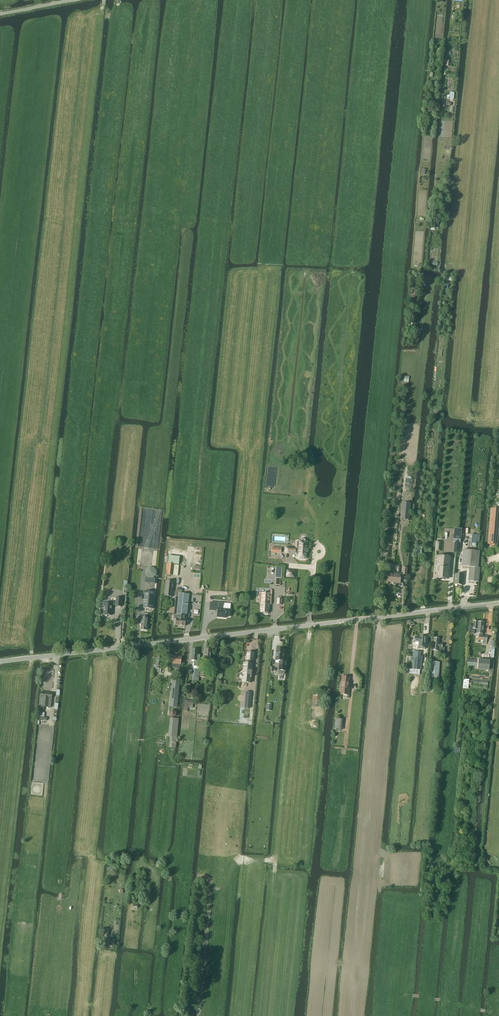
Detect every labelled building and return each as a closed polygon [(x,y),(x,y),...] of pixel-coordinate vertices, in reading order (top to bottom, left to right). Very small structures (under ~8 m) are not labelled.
[(409,520),(411,503),(402,502),(400,519),(409,520)] [(488,544),(491,545),(491,546),(497,547),(498,524),(498,508),(494,507),(494,509),(491,509),(488,544)] [(476,546),(476,542),(476,541),(479,541),(480,535),(471,534),(471,538),(469,537),(469,541),(471,541),(470,543),(472,544),(472,546),(476,546)] [(296,547),(296,554),(297,556),(298,556),(298,557),(299,559),(304,559),(306,558),(306,553),(307,553),(308,549),(307,549),(307,542),(306,542),(306,541),(305,541),(305,540),(304,540),(304,539),(303,539),(302,539),(302,540),(301,540),(301,541),(299,541),(299,542),(298,542),(296,543),(296,547)] [(478,582),(480,568),(478,568),(479,552),(463,550),(461,566),(469,567),(468,581),(478,582)] [(167,574),(167,575),(173,575),(177,576),(179,557),(169,556),(168,564),(168,565),(167,574)] [(450,558),(445,558),(435,557),(434,573),(437,573),(436,579),(446,580),(447,574),(448,574),(450,558)] [(145,577),(145,583),(150,584),(150,578),(153,578),(156,575),(156,571),(153,567),(149,567),(145,570),(145,574),(148,578),(145,577)] [(388,573),(387,582),(400,583),(401,574),(388,573)] [(454,574),(453,584),(462,585),(463,575),(454,574)] [(166,581),(164,596),(172,597),(173,582),(166,581)] [(256,600),(256,602),(259,602),(259,604),(261,604),(261,613),(268,613),(269,604),(271,604),(272,594),(272,590),(270,590),(269,594),(259,593),(259,600),(256,600)] [(144,596),(143,608),(149,609),(153,609),(153,601),(154,597),(154,592),(144,591),(144,596)] [(178,593),(176,615),(178,615),(184,616),(187,616),(189,595),(178,593)] [(111,615),(112,602),(110,601),(110,602),(104,602),(104,607),(103,607),(103,609),(104,610),(103,614),(104,614),(104,615),(107,615),(107,614),(111,615)] [(215,603),(214,609),(218,609),(217,617),(226,618),(226,616),(229,617),(230,609),(223,609),(223,607),(224,603),(219,603),(215,602),(215,603)] [(140,621),(140,623),(141,623),(141,630),(146,630),(147,624),(149,624),(149,620),(147,620),(147,617),(148,614),(142,613),(141,614),(140,615),(140,616),(141,616),(141,617),(142,617),(142,621),(140,621)] [(176,619),(176,625),(185,626),(186,620),(184,620),(184,616),(178,615),(178,619),(176,619)] [(469,633),(469,635),(472,635),(472,634),(474,634),(474,629),(475,629),(477,629),(476,640),(482,640),(482,644),(486,644),(487,638),(486,637),(482,636),(484,622),(473,622),(473,627),(469,627),(469,633)] [(415,637),(414,642),(419,643),(418,649),(424,649),(424,648),(425,648),(426,637),(419,636),(419,637),(415,637)] [(434,638),(433,650),(438,651),(437,654),(444,654),(445,648),(441,647),(441,644),(438,644),(439,639),(434,638)] [(276,649),(275,660),(279,661),(278,671),(285,671),(286,661),(283,661),(283,658),(284,657),(284,655),(284,654),(284,650),(276,649)] [(192,650),(191,660),(194,661),(194,664),(199,664),(200,655),(197,655),(198,650),(192,650)] [(410,669),(409,674),(412,674),(419,675),(420,670),(421,670),(422,656),(420,656),(420,652),(414,651),(412,669),(410,669)] [(240,676),(240,677),(240,678),(241,679),(242,679),(243,679),(242,682),(250,683),(251,678),(251,677),(252,664),(251,664),(251,661),(253,661),(254,653),(247,653),(246,663),(244,663),(243,670),(243,671),(243,674),(242,674),(240,675),(240,676)] [(171,664),(171,667),(180,668),(180,665),(181,657),(172,656),(171,664)] [(468,657),(467,668),(479,669),(479,670),(489,670),(490,661),(479,660),(478,660),(479,658),(468,657)] [(430,677),(430,680),(438,681),(438,677),(439,663),(431,662),(430,677)] [(342,677),(340,694),(348,695),(349,688),(348,688),(350,678),(342,677)] [(172,678),(169,706),(177,707),(180,679),(172,678)] [(464,679),(463,688),(468,689),(468,687),(471,688),(487,689),(488,682),(472,680),(468,680),(469,679),(464,679)] [(40,698),(38,709),(44,710),(44,707),(48,707),(51,708),(52,699),(52,694),(40,692),(40,698)] [(312,707),(321,707),(322,695),(313,694),(312,707)] [(185,699),(183,711),(187,711),(188,708),(192,709),(193,700),(185,699)] [(170,718),(168,737),(170,737),(169,747),(176,748),(179,719),(170,718)] [(334,730),(341,731),(343,719),(335,719),(334,730)]
